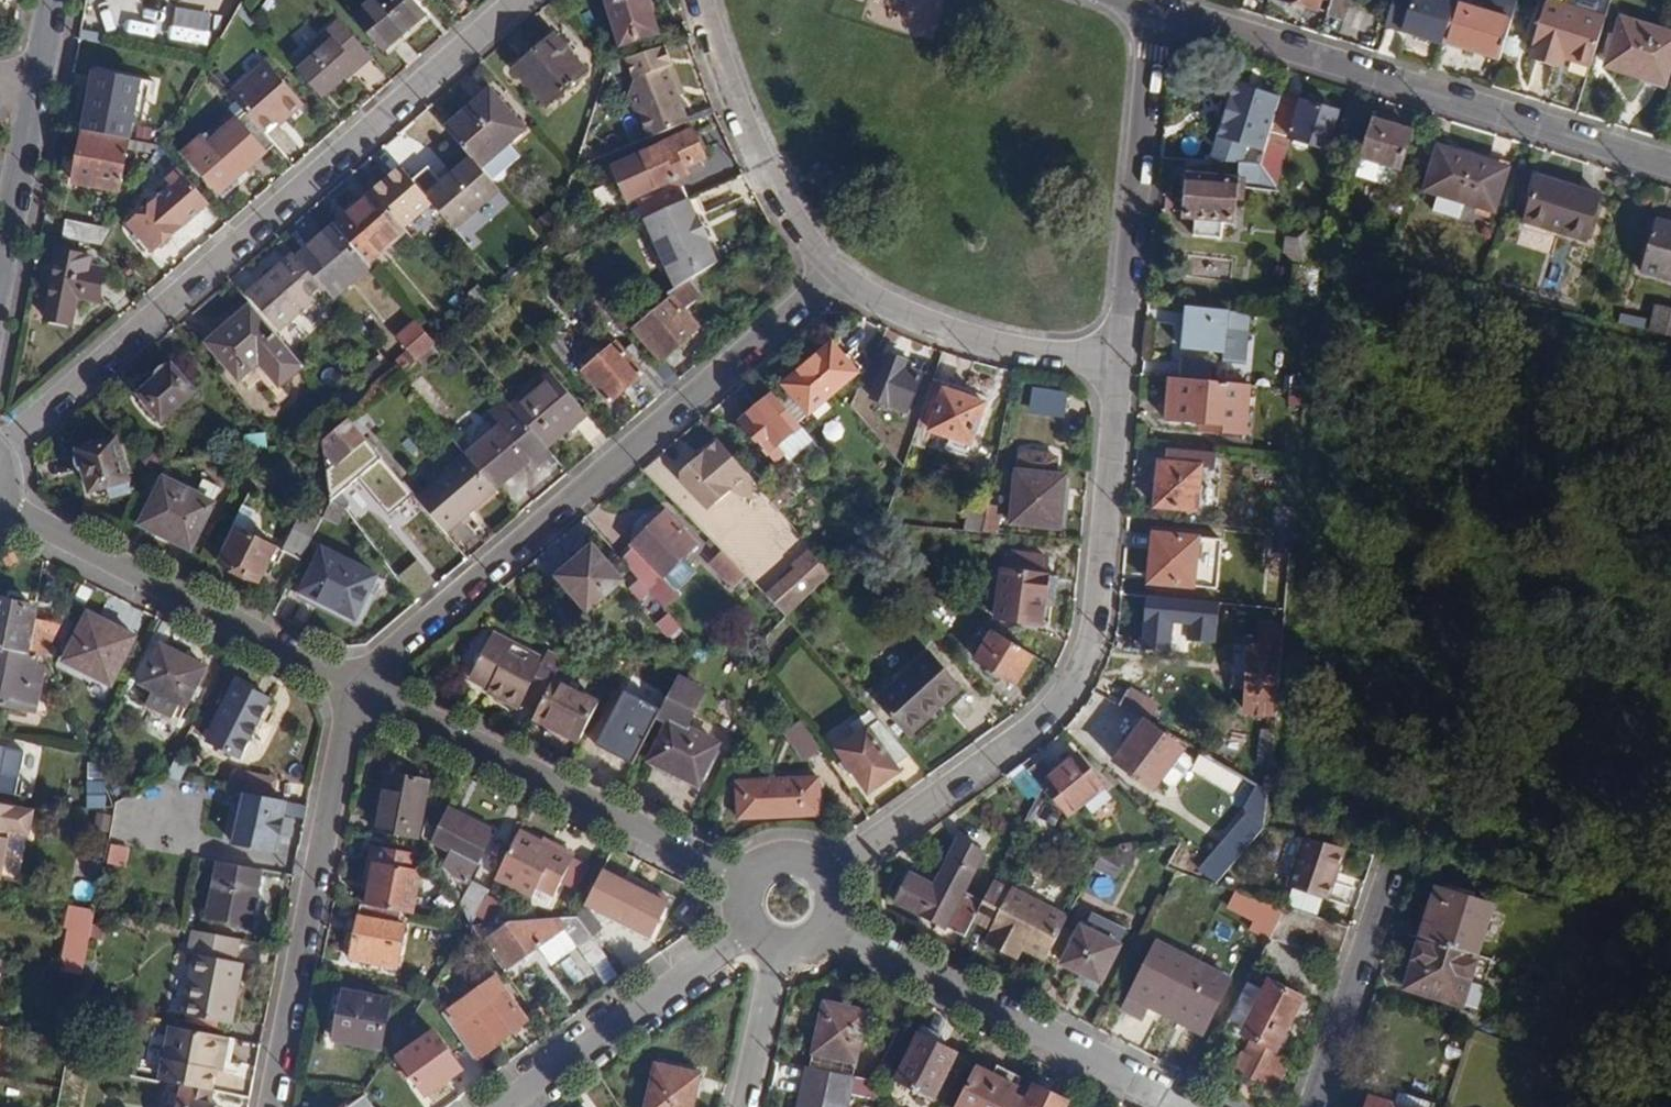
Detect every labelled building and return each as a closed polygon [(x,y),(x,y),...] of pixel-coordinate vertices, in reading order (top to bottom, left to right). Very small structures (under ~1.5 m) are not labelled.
[(411,0),(374,0),(356,16),(385,49),(424,16),(411,0)] [(648,0),(608,0),(621,46),(659,34),(648,0)] [(1318,11),(1322,0),(1284,0),(1318,11)] [(1327,14),(1342,18),(1347,0),(1332,0),(1327,14)] [(1386,26),(1416,35),(1414,44),(1426,49),(1430,40),(1443,44),(1456,0),(1394,0),(1386,26)] [(1518,2),(1511,0),(1492,0),(1489,12),(1472,7),(1475,0),(1456,0),(1443,44),(1500,62),(1518,2)] [(1592,66),(1607,19),(1547,0),(1532,48),(1533,49),(1530,59),(1562,68),(1565,58),(1567,52),(1574,55),(1572,60),(1592,66)] [(1623,18),(1606,68),(1665,87),(1670,69),(1670,34),(1623,18)] [(323,99),(371,57),(338,19),(290,61),(323,99)] [(585,72),(554,35),(516,69),(546,105),(585,72)] [(267,63),(231,95),(246,112),(263,132),(276,121),(282,115),(286,119),(302,104),(267,63)] [(640,114),(651,141),(690,126),(669,70),(630,85),(623,100),(630,118),(640,114)] [(123,127),(132,80),(95,73),(87,116),(107,121),(107,124),(123,127)] [(1222,131),(1219,161),(1222,161),(1239,163),(1238,179),(1245,180),(1244,188),(1277,191),(1260,165),(1271,132),(1282,95),(1284,86),(1265,80),(1250,133),(1222,131)] [(489,91),(446,129),(470,159),(480,169),(522,130),(489,91)] [(1339,112),(1282,95),(1271,132),(1292,138),(1328,149),(1339,112)] [(239,178),(275,145),(263,132),(246,112),(239,120),(237,118),(189,161),(220,195),(239,178)] [(280,125),(286,119),(282,115),(276,121),(280,125)] [(1412,132),(1373,119),(1356,176),(1387,186),(1393,168),(1400,171),(1412,132)] [(153,155),(158,146),(84,131),(74,182),(120,191),(127,150),(153,155)] [(705,158),(692,131),(616,167),(632,200),(688,174),(685,168),(705,158)] [(1260,165),(1277,191),(1292,138),(1271,132),(1260,165)] [(1474,157),(1438,145),(1424,191),(1496,214),(1509,171),(1474,159),(1474,157)] [(470,159),(427,199),(432,205),(459,234),(503,194),(480,169),(470,159)] [(427,199),(401,168),(383,183),(387,188),(375,198),(403,230),(432,205),(427,199)] [(185,177),(180,171),(167,182),(173,188),(180,182),(185,177)] [(1236,199),(1244,199),(1244,188),(1245,180),(1238,179),(1220,178),(1188,175),(1185,218),(1195,219),(1193,238),(1222,240),(1224,222),(1233,224),(1236,199)] [(204,208),(209,204),(185,177),(180,182),(204,208)] [(244,183),(239,178),(220,195),(225,200),(244,183)] [(1601,195),(1579,187),(1578,190),(1540,179),(1527,223),(1587,242),(1601,195)] [(180,182),(173,188),(130,225),(154,252),(204,208),(180,182)] [(370,192),(333,225),(368,265),(405,232),(403,230),(375,198),(370,192)] [(689,204),(687,200),(644,219),(647,225),(689,204)] [(695,218),(689,204),(647,225),(670,278),(713,258),(705,242),(708,241),(697,218),(695,218)] [(1658,220),(1642,272),(1670,280),(1670,224),(1658,220)] [(101,246),(110,230),(66,221),(63,238),(101,246)] [(297,257),(326,290),(333,299),(370,267),(368,265),(333,225),(297,257)] [(90,267),(92,257),(58,251),(46,319),(72,324),(77,298),(97,301),(103,269),(90,267)] [(297,257),(294,253),(248,294),(280,331),(326,290),(297,257)] [(716,264),(713,258),(670,278),(675,290),(690,280),(716,264)] [(1312,320),(1318,259),(1294,266),(1291,295),(1294,295),(1292,317),(1312,320)] [(703,295),(690,280),(675,290),(668,294),(672,299),(636,329),(661,359),(697,328),(684,312),(703,295)] [(613,321),(597,302),(589,309),(605,328),(613,321)] [(303,366),(251,305),(207,343),(239,380),(259,363),(280,386),(303,366)] [(1670,337),(1670,310),(1661,308),(1653,333),(1670,337)] [(1250,314),(1187,309),(1183,348),(1224,353),(1226,334),(1247,336),(1250,314)] [(406,352),(390,365),(400,376),(437,343),(415,319),(396,338),(406,352)] [(555,334),(546,341),(560,358),(568,351),(555,334)] [(858,372),(833,342),(818,355),(814,352),(798,367),(801,370),(785,385),(810,414),(858,372)] [(655,400),(670,388),(661,378),(633,344),(625,350),(618,343),(583,373),(609,403),(638,379),(655,400)] [(907,412),(921,375),(908,371),(911,364),(889,356),(872,398),(907,412)] [(363,370),(381,392),(394,381),(376,359),(363,370)] [(1181,359),(1179,379),(1238,385),(1240,364),(1181,359)] [(195,393),(171,366),(140,394),(164,421),(195,393)] [(670,388),(680,380),(671,369),(661,378),(670,388)] [(550,373),(513,406),(519,413),(549,447),(587,415),(550,373)] [(1179,379),(1171,378),(1167,418),(1206,423),(1206,430),(1244,434),(1250,386),(1238,385),(1179,379)] [(983,403),(932,385),(918,427),(969,444),(983,403)] [(1060,442),(1066,394),(1033,390),(1027,437),(1060,442)] [(820,448),(772,392),(739,420),(774,461),(785,451),(791,458),(803,448),(810,457),(820,448)] [(549,447),(519,413),(468,457),(496,490),(530,462),(535,469),(554,453),(549,447)] [(350,419),(324,441),(328,470),(344,457),(345,459),(367,441),(350,419)] [(244,436),(246,451),(251,451),(276,447),(265,433),(244,436)] [(132,491),(118,439),(79,449),(91,492),(110,487),(112,496),(132,491)] [(750,477),(719,441),(706,453),(704,460),(698,466),(691,465),(682,473),(681,481),(704,508),(713,508),(730,493),(749,495),(750,477)] [(1216,454),(1167,450),(1166,461),(1161,461),(1156,506),(1196,510),(1201,465),(1214,466),(1216,454)] [(704,460),(706,453),(691,465),(698,466),(704,460)] [(468,457),(418,499),(446,532),(496,490),(468,457)] [(1061,529),(1067,478),(1018,471),(1011,522),(1061,529)] [(192,549),(215,504),(164,479),(141,525),(192,549)] [(446,532),(418,499),(395,519),(423,552),(446,532)] [(977,502),(971,532),(982,532),(988,505),(977,502)] [(988,505),(982,532),(998,534),(1003,508),(988,505)] [(1280,509),(1278,533),(1281,533),(1292,534),(1294,511),(1280,509)] [(635,547),(623,559),(648,589),(694,544),(665,513),(633,545),(635,547)] [(283,549),(301,559),(319,524),(300,515),(283,549)] [(258,581),(275,547),(236,528),(220,561),(258,581)] [(1292,534),(1281,533),(1279,556),(1290,556),(1292,534)] [(1194,589),(1198,538),(1153,535),(1149,584),(1194,589)] [(432,575),(459,552),(451,542),(424,565),(432,575)] [(622,580),(593,546),(558,577),(587,610),(622,580)] [(838,574),(812,547),(794,565),(797,569),(769,597),(791,619),(838,574)] [(356,618),(377,576),(323,549),(302,592),(356,618)] [(745,575),(723,551),(710,566),(732,588),(745,575)] [(1045,574),(1047,560),(1007,554),(1006,568),(1001,567),(995,618),(1039,624),(1041,606),(1050,607),(1055,575),(1045,574)] [(637,606),(672,647),(693,645),(652,594),(637,606)] [(47,658),(64,624),(35,617),(37,607),(23,604),(24,599),(14,597),(13,602),(0,599),(0,649),(40,656),(47,658)] [(112,685),(135,637),(88,613),(64,661),(112,685)] [(161,619),(150,637),(161,643),(168,647),(179,629),(161,619)] [(1283,628),(1260,627),(1258,651),(1249,651),(1245,711),(1275,714),(1283,628)] [(1032,654),(993,631),(975,660),(1015,684),(1032,654)] [(553,679),(563,659),(547,652),(543,659),(495,635),(471,680),(487,688),(485,691),(520,708),(525,701),(539,709),(553,679)] [(168,647),(161,643),(141,685),(153,691),(146,704),(172,718),(179,704),(186,708),(206,667),(168,647)] [(0,649),(0,702),(26,707),(29,685),(39,687),(43,664),(39,664),(40,656),(0,649)] [(962,689),(927,650),(875,698),(907,732),(932,711),(935,714),(962,689)] [(677,676),(656,717),(667,722),(649,760),(697,784),(718,743),(689,727),(707,690),(677,676)] [(539,709),(535,716),(579,739),(598,701),(553,679),(539,709)] [(238,759),(270,698),(237,682),(207,743),(238,759)] [(29,685),(26,707),(35,709),(39,687),(29,685)] [(1130,689),(1120,706),(1149,723),(1159,706),(1130,689)] [(909,755),(870,711),(852,724),(859,735),(839,750),(847,760),(839,766),(847,777),(855,773),(868,792),(899,771),(895,765),(909,755)] [(614,767),(636,725),(612,713),(593,750),(607,757),(604,762),(614,767)] [(784,733),(804,763),(823,750),(802,720),(784,733)] [(1153,788),(1180,752),(1146,726),(1118,763),(1153,788)] [(1271,765),(1274,735),(1261,734),(1259,764),(1271,765)] [(1203,754),(1193,771),(1234,795),(1244,778),(1203,754)] [(1044,760),(1030,772),(1043,787),(1069,817),(1086,803),(1094,812),(1111,797),(1078,757),(1056,775),(1044,760)] [(1030,772),(1024,764),(1009,774),(1034,804),(1043,787),(1030,772)] [(418,836),(429,781),(385,773),(375,828),(418,836)] [(244,789),(266,800),(273,787),(251,775),(244,789)] [(819,814),(817,779),(737,782),(739,817),(819,814)] [(113,799),(108,788),(94,789),(95,802),(113,799)] [(32,811),(0,805),(0,874),(8,830),(28,833),(32,811)] [(266,859),(273,811),(237,806),(230,853),(266,859)] [(448,808),(430,844),(447,853),(441,865),(444,871),(467,881),(493,830),(448,808)] [(1201,866),(1216,879),(1264,826),(1251,813),(1201,866)] [(519,831),(496,879),(532,897),(537,887),(554,895),(573,857),(519,831)] [(899,901),(965,937),(975,920),(984,901),(964,891),(984,853),(959,841),(935,886),(913,875),(899,901)] [(1345,850),(1304,841),(1290,887),(1328,901),(1345,850)] [(131,846),(112,842),(109,863),(127,866),(131,846)] [(402,912),(413,914),(423,855),(371,844),(366,867),(373,868),(366,906),(402,912)] [(1137,856),(1129,851),(1102,856),(1095,870),(1116,879),(1123,864),(1131,867),(1137,856)] [(1168,867),(1195,876),(1200,863),(1175,854),(1168,867)] [(251,926),(262,871),(219,863),(208,919),(251,926)] [(668,900),(614,873),(598,905),(652,932),(668,900)] [(462,907),(473,926),(481,910),(491,888),(475,881),(462,907)] [(1047,962),(1070,917),(1013,888),(1012,890),(994,881),(984,901),(975,920),(992,929),(990,933),(993,935),(989,944),(1008,954),(1012,944),(1024,950),(1047,962)] [(1438,889),(1422,938),(1478,955),(1492,907),(1438,889)] [(1287,907),(1237,891),(1231,904),(1258,919),(1254,928),(1272,937),(1287,907)] [(586,904),(578,918),(591,935),(600,927),(586,904)] [(95,910),(68,905),(64,928),(69,929),(60,970),(82,974),(95,910)] [(366,906),(361,905),(352,959),(397,967),(405,924),(400,923),(402,912),(366,906)] [(1131,924),(1094,906),(1065,964),(1101,983),(1131,924)] [(481,910),(473,926),(506,923),(504,907),(481,910)] [(1287,907),(1272,937),(1270,940),(1337,962),(1349,927),(1287,907)] [(578,918),(506,923),(486,940),(506,967),(563,928),(591,968),(606,957),(591,935),(578,918)] [(243,938),(192,928),(188,954),(195,955),(184,1015),(231,1024),(243,962),(238,961),(243,938)] [(1478,955),(1422,938),(1407,987),(1475,1008),(1492,960),(1478,955)] [(1141,1019),(1149,1005),(1153,998),(1206,1025),(1231,978),(1158,942),(1123,1009),(1141,1019)] [(1019,959),(1024,950),(1012,944),(1008,954),(1019,959)] [(442,1014),(475,1059),(527,1022),(495,977),(442,1014)] [(1255,1012),(1238,1005),(1226,1028),(1253,1041),(1237,1074),(1276,1093),(1293,1059),(1275,1050),(1302,998),(1270,982),(1255,1012)] [(336,1040),(381,1049),(391,1000),(345,991),(336,1040)] [(1153,998),(1149,1005),(1203,1033),(1206,1025),(1153,998)] [(824,1003),(810,1068),(851,1076),(853,1077),(867,1012),(850,1008),(851,1003),(844,1001),(843,1006),(824,1003)] [(163,1080),(167,1081),(202,1088),(211,1090),(215,1070),(221,1071),(228,1037),(172,1026),(163,1080)] [(919,1035),(934,1042),(938,1035),(923,1027),(919,1035)] [(460,1071),(433,1032),(401,1054),(428,1093),(460,1071)] [(956,1054),(934,1042),(919,1035),(896,1081),(933,1099),(956,1054)] [(699,1075),(656,1065),(647,1106),(692,1106),(699,1075)] [(977,1065),(973,1073),(979,1077),(983,1068),(977,1065)] [(1027,1091),(1019,1087),(1024,1079),(1000,1067),(995,1075),(983,1068),(979,1077),(973,1073),(956,1106),(1019,1106),(1027,1091)] [(802,1106),(844,1106),(851,1076),(810,1068),(802,1106)] [(1034,1086),(1024,1106),(1068,1106),(1069,1104),(1034,1086)] [(211,1090),(202,1088),(201,1093),(200,1100),(208,1102),(211,1090)] [(201,1093),(182,1089),(179,1106),(212,1106),(213,1103),(208,1102),(200,1100),(201,1093)] [(1434,1103),(1406,1094),(1401,1106),(1433,1106),(1434,1103)] [(365,1096),(350,1106),(373,1106),(365,1096)] [(1372,1099),(1369,1106),(1399,1106),(1372,1099)]
